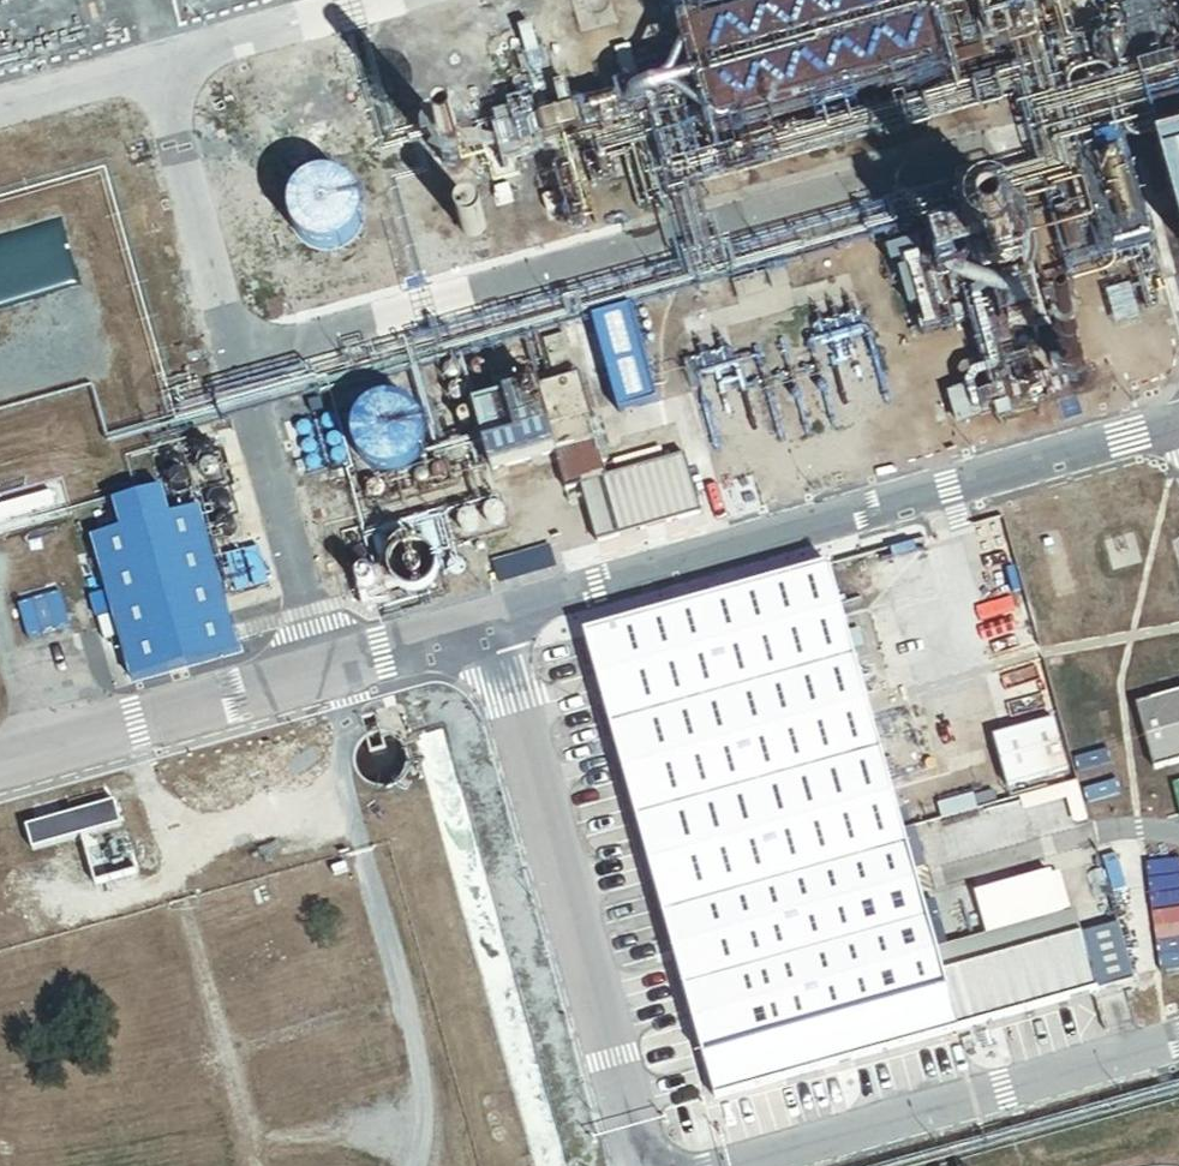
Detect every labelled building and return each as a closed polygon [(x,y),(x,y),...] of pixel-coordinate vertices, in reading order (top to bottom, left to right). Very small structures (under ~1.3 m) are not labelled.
[(1154,152),(1178,239),(1178,145),(1154,152)] [(354,227),(355,222),(355,217),(355,213),(354,209),(353,205),(350,200),(348,196),(345,192),(342,189),(338,187),(334,184),(330,183),(325,182),(321,181),(316,181),(312,181),(308,182),(303,184),(299,186),(295,189),(292,192),(289,196),(286,200),(285,204),(283,207),(282,212),(282,217),(282,221),(283,226),(284,230),(286,235),(289,238),(291,242),(295,245),(299,248),(303,250),(307,252),(311,253),(316,254),(320,254),(325,253),(329,252),(333,251),(338,248),(341,246),(345,243),(348,239),(350,235),(352,231),(354,227)] [(556,212),(550,198),(536,203),(541,218),(556,212)] [(479,235),(480,232),(480,228),(479,226),(478,223),(476,220),(474,218),(470,217),(467,217),(464,217),(461,218),(459,220),(456,222),(455,226),(454,228),(455,232),(456,235),(457,238),(460,240),(462,241),(465,242),(469,242),(472,241),(475,240),(477,238),(479,235)] [(1016,258),(1016,252),(1016,247),(1013,241),(1009,237),(1005,234),(1000,232),(994,231),(989,232),(983,234),(979,237),(975,241),(973,247),(972,252),(972,257),(974,263),(977,267),(981,271),(985,274),(991,276),(997,276),(1002,274),(1007,272),(1011,268),(1014,263),(1016,258)] [(651,407),(625,315),(587,326),(612,418),(651,407)] [(558,340),(529,348),(539,385),(568,376),(558,340)] [(482,377),(482,374),(482,371),(480,369),(477,367),(474,366),(471,367),(468,368),(466,371),(466,374),(466,377),(467,380),(469,382),(472,383),(475,383),(478,382),(481,380),(482,377)] [(1030,369),(972,386),(982,419),(1040,402),(1030,369)] [(455,380),(455,377),(454,374),(451,372),(448,371),(445,371),(442,372),(440,374),(439,377),(438,380),(439,383),(441,386),(444,387),(447,388),(450,387),(453,385),(455,383),(455,380)] [(570,385),(469,415),(487,476),(550,458),(565,508),(579,504),(593,549),(694,519),(676,460),(600,483),(570,385)] [(982,419),(972,386),(950,392),(960,425),(982,419)] [(460,405),(461,402),(461,398),(460,396),(458,393),(455,392),(452,391),(449,392),(446,394),(445,397),(444,400),(445,403),(446,406),(449,408),(452,409),(455,408),(458,407),(460,405)] [(416,435),(414,430),(412,426),(410,422),(407,419),(404,416),(401,413),(397,411),(392,409),(388,408),(384,408),(379,407),(375,408),(370,409),(366,411),(362,413),(359,415),(355,419),(352,422),(350,426),(348,430),(346,434),(346,438),(345,443),(346,448),(346,452),(347,456),(349,460),(352,464),(355,467),(358,471),(362,473),(366,476),(369,477),(374,478),(378,479),(383,479),(387,478),(392,477),(396,476),(400,474),(404,471),(407,468),(410,465),(412,461),(414,457),(416,453),(416,448),(417,444),(417,439),(416,435)] [(467,426),(467,423),(467,420),(465,418),(462,416),(459,415),(456,416),(453,417),(451,420),(451,423),(451,426),(452,429),(454,431),(457,432),(460,432),(463,431),(466,429),(467,426)] [(338,435),(330,437),(336,459),(344,457),(338,435)] [(442,484),(443,481),(443,478),(443,475),(441,473),(438,471),(435,471),(432,471),(429,473),(427,476),(427,479),(427,482),(428,484),(431,486),(434,487),(437,487),(440,486),(442,484)] [(424,486),(425,483),(424,480),(422,478),(419,476),(416,475),(413,476),(411,477),(409,480),(408,483),(408,486),(409,489),(411,491),(414,492),(417,492),(420,491),(423,489),(424,486)] [(123,525),(85,535),(125,687),(239,658),(198,502),(168,510),(163,487),(117,499),(123,525)] [(377,500),(379,498),(379,494),(378,492),(376,489),(373,488),(370,487),(367,488),(364,490),(363,492),(362,495),(362,498),(364,501),(366,503),(369,504),(372,504),(375,503),(377,500)] [(496,529),(499,525),(500,521),(499,517),(498,514),(495,511),(491,510),(487,510),(483,511),(480,514),(478,518),(478,522),(479,526),(481,529),(485,531),(489,532),(493,531),(496,529)] [(472,532),(473,528),(472,524),(470,521),(467,519),(463,518),(459,518),(455,520),(452,523),(451,527),(451,531),(453,535),(455,538),(459,539),(463,540),(467,538),(470,536),(472,532)] [(1010,569),(997,521),(974,528),(987,575),(1010,569)] [(352,546),(352,543),(350,541),(347,540),(345,542),(344,545),(344,547),(347,549),(350,549),(352,546)] [(427,585),(428,580),(429,574),(428,568),(425,562),(422,558),(417,554),(412,552),(406,551),(400,552),(394,554),(390,558),(386,562),(383,567),(382,573),(382,579),(384,584),(386,587),(387,589),(392,594),(397,596),(402,598),(408,598),(414,597),(419,594),(423,590),(427,585)] [(361,564),(362,561),(361,558),(359,555),(356,553),(353,553),(350,553),(347,555),(345,558),(345,561),(345,565),(347,567),(350,569),(353,570),(356,569),(359,567),(361,564)] [(458,578),(459,575),(459,572),(458,569),(456,566),(453,565),(450,564),(447,565),(444,567),(443,569),(442,572),(442,576),(444,578),(446,580),(449,581),(452,581),(455,580),(458,578)] [(355,603),(388,594),(386,587),(384,584),(382,579),(382,573),(349,582),(355,603)] [(870,734),(825,573),(580,641),(709,1102),(1090,996),(1075,940),(941,978),(934,953),(873,733),(870,734)] [(1132,709),(1148,770),(1178,762),(1178,696),(1132,709)] [(1062,773),(1049,724),(990,741),(1003,789),(1062,773)] [(934,953),(941,978),(1075,940),(1068,916),(934,953)]
